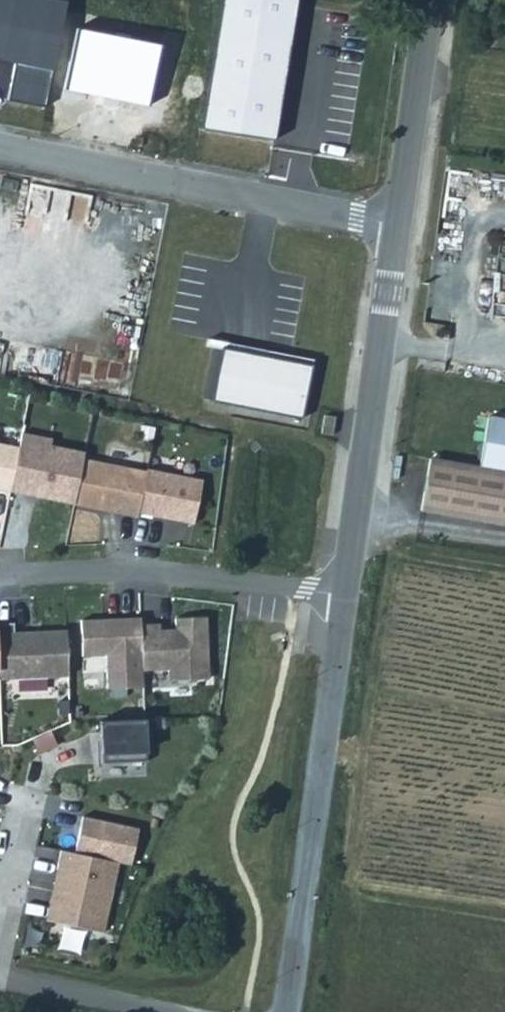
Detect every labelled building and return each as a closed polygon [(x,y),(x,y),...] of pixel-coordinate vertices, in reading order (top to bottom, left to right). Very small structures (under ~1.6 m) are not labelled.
[(317,357),(211,336),(209,345),(230,349),(220,396),(306,413),(317,357)] [(478,469),(504,474),(504,422),(486,419),(478,469)] [(18,454),(10,492),(26,495),(27,491),(33,492),(37,497),(74,504),(83,459),(84,452),(20,440),(18,454)] [(0,451),(0,490),(10,492),(18,454),(0,451)] [(83,459),(74,504),(100,509),(100,507),(121,511),(120,513),(137,517),(138,513),(146,471),(83,459)] [(420,514),(504,528),(504,474),(478,469),(429,461),(420,514)] [(202,480),(147,469),(146,471),(138,513),(194,524),(202,480)] [(209,679),(207,617),(175,618),(176,629),(167,629),(167,633),(160,634),(160,630),(160,624),(141,624),(143,670),(169,669),(169,680),(209,679)] [(141,624),(141,618),(121,618),(121,623),(104,624),(103,619),(82,620),(84,656),(108,655),(109,689),(144,688),(143,670),(141,624)] [(0,623),(0,679),(68,676),(66,630),(38,631),(39,637),(14,638),(14,633),(13,623),(0,623)] [(145,719),(100,721),(101,764),(147,762),(145,719)] [(50,732),(32,740),(38,754),(56,746),(50,732)] [(139,829),(82,816),(74,853),(119,863),(130,865),(139,829)] [(74,853),(61,850),(57,870),(63,871),(52,922),(103,933),(119,863),(74,853)] [(46,920),(52,922),(63,871),(57,870),(46,920)]
